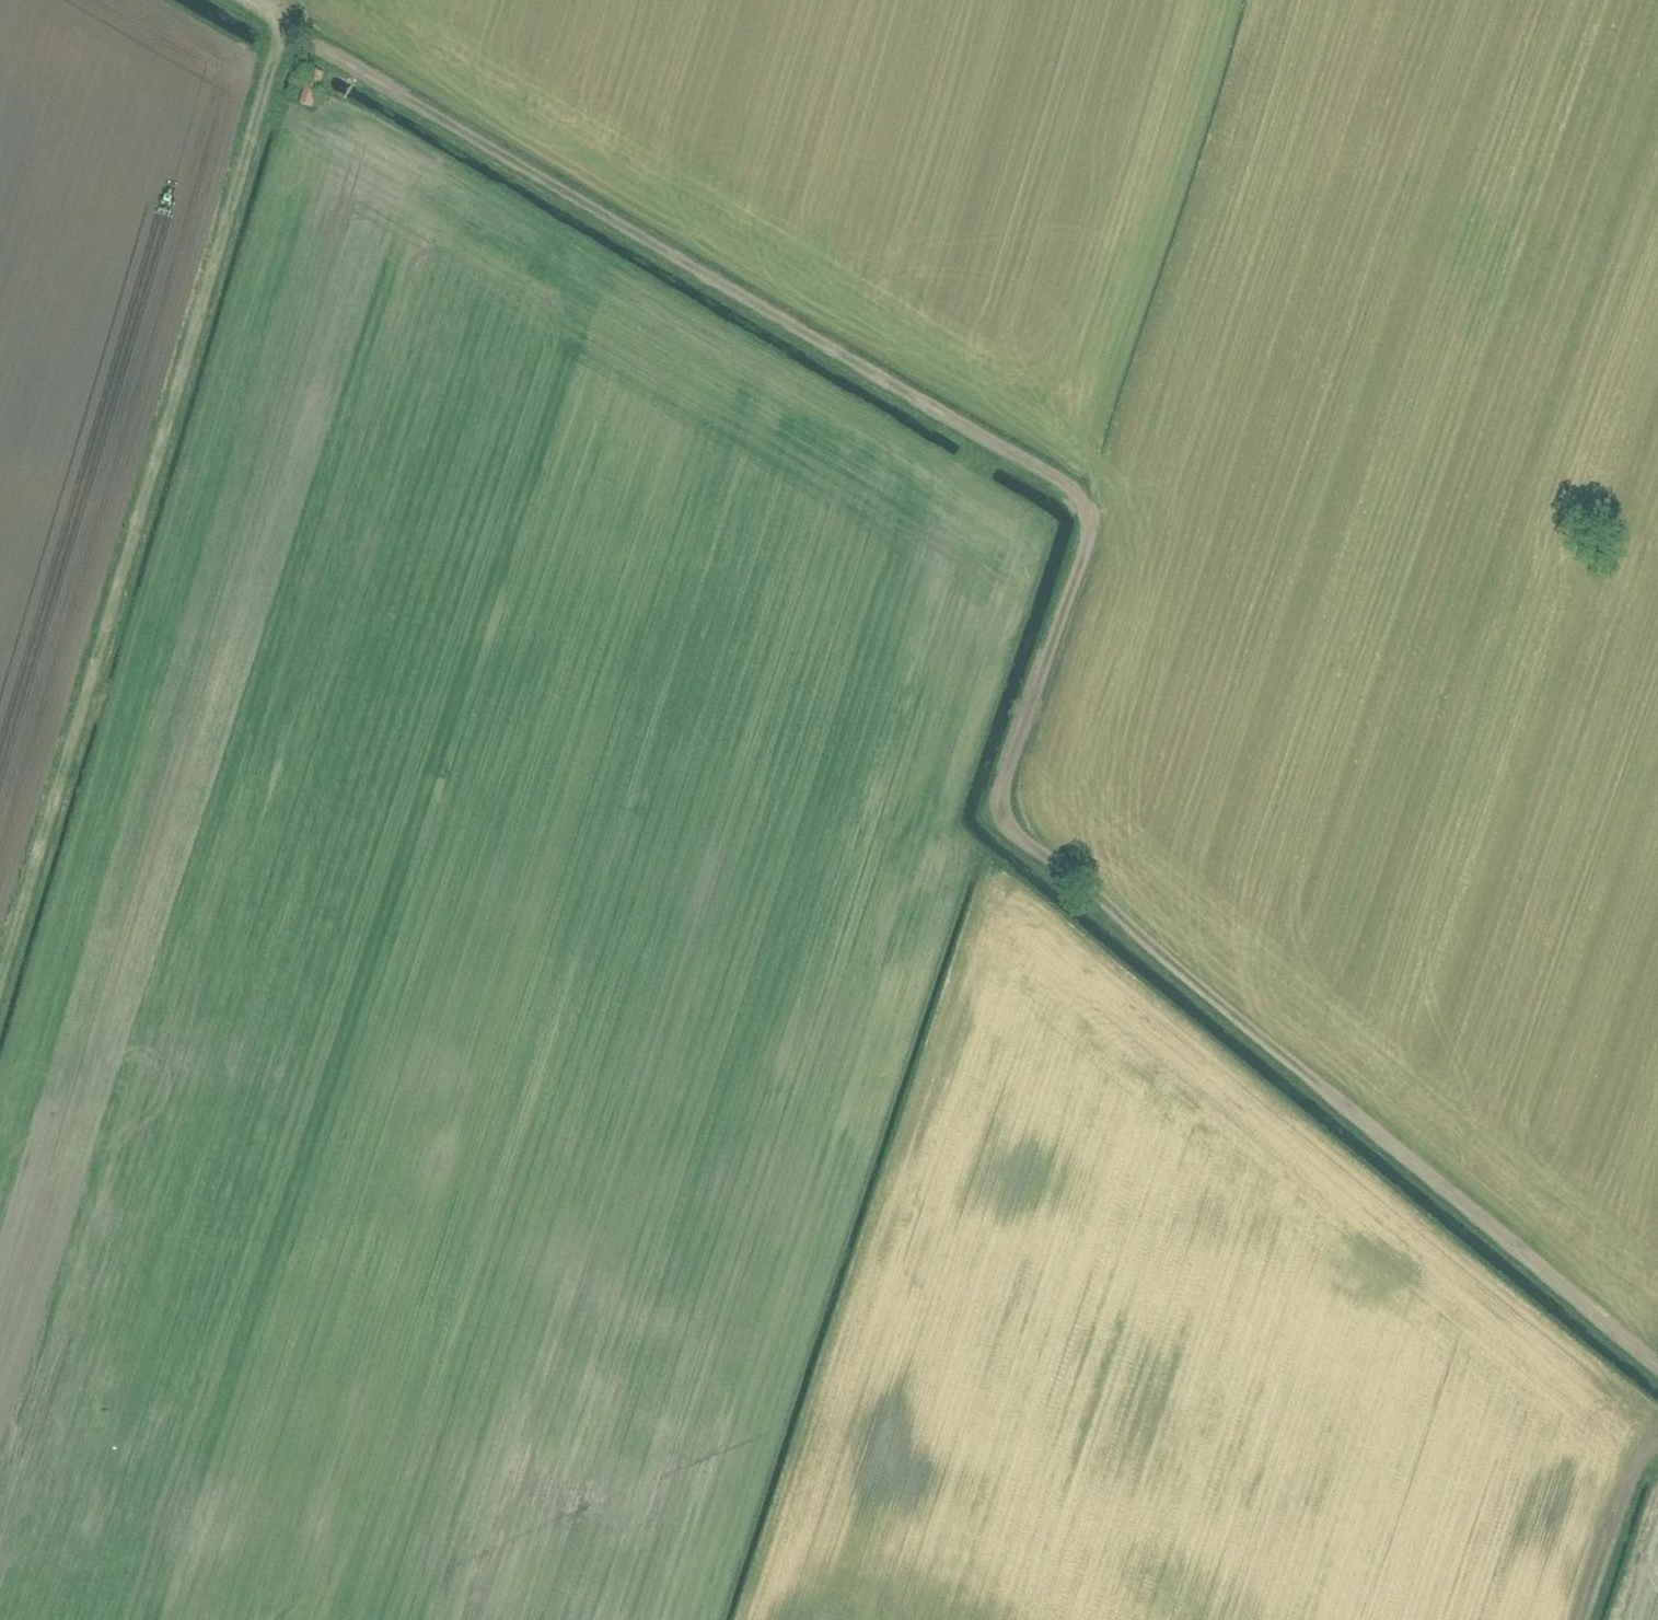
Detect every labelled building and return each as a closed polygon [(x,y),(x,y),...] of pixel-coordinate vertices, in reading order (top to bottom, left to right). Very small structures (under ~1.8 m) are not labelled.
[(321,75),(309,71),(299,104),(311,108),(321,75)]
